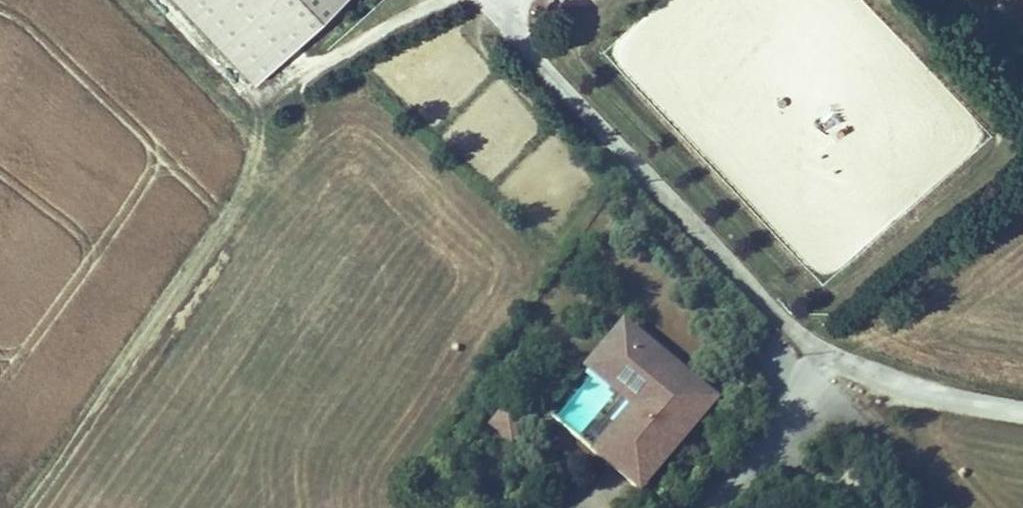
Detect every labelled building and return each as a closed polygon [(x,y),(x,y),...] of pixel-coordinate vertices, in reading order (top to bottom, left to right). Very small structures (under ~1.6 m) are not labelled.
[(254,84),(343,0),(174,0),(254,84)] [(609,358),(631,331),(625,326),(586,376),(633,413),(637,416),(655,394),(609,358)] [(693,399),(702,387),(631,331),(609,358),(655,394),(637,416),(642,421),(610,461),(642,486),(704,407),(693,399)] [(721,402),(702,387),(693,399),(704,407),(642,486),(610,461),(642,421),(637,416),(633,413),(595,460),(644,499),(721,402)] [(514,449),(532,425),(508,407),(490,431),(514,449)]
